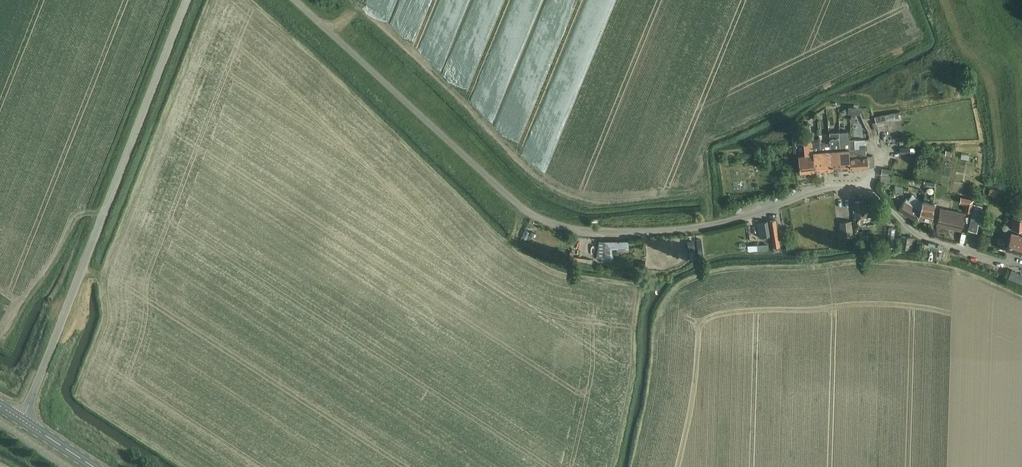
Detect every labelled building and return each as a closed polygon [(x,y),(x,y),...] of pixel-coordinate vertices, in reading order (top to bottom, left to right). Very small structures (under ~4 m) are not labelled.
[(848,131),(839,132),(839,140),(840,147),(841,167),(850,166),(849,142),(848,131)] [(839,132),(829,133),(830,141),(830,146),(832,168),(841,167),(840,147),(839,140),(839,132)] [(813,159),(814,169),(823,168),(821,149),(820,143),(819,143),(819,139),(811,140),(812,145),(813,159)] [(802,140),(803,153),(799,153),(800,170),(814,169),(813,159),(812,145),(811,140),(802,140)] [(821,149),(823,168),(832,168),(830,146),(830,141),(829,141),(829,142),(820,143),(821,149)] [(849,142),(850,166),(874,165),(873,156),(867,156),(866,156),(865,145),(859,145),(859,148),(855,148),(854,142),(849,142)] [(906,184),(908,178),(892,175),(891,181),(906,184)] [(920,209),(922,202),(911,195),(908,200),(905,198),(898,209),(913,219),(920,209)] [(961,197),(960,203),(966,204),(965,211),(971,212),(974,200),(961,197)] [(866,216),(865,201),(854,201),(855,217),(866,216)] [(923,201),(922,202),(920,209),(918,219),(930,221),(932,211),(932,210),(933,203),(923,201)] [(971,218),(968,231),(976,232),(979,219),(982,205),(974,203),(972,211),(971,218)] [(938,209),(935,224),(959,230),(963,215),(938,209)] [(883,211),(872,213),(872,219),(884,218),(883,211)] [(785,214),(777,215),(783,241),(790,240),(785,214)] [(1012,217),(1011,228),(1018,229),(1018,234),(1018,235),(1021,236),(1021,217),(1012,217)] [(775,219),(769,220),(773,246),(779,245),(775,219)] [(761,222),(757,223),(759,236),(769,234),(767,221),(761,222)] [(851,221),(844,221),(845,229),(841,230),(841,238),(852,237),(851,221)] [(1018,234),(1012,232),(1007,249),(1021,254),(1021,236),(1018,235),(1018,234)] [(912,248),(914,238),(901,236),(899,246),(912,248)] [(628,248),(628,239),(604,239),(598,239),(596,256),(604,256),(612,256),(612,248),(628,248)]
